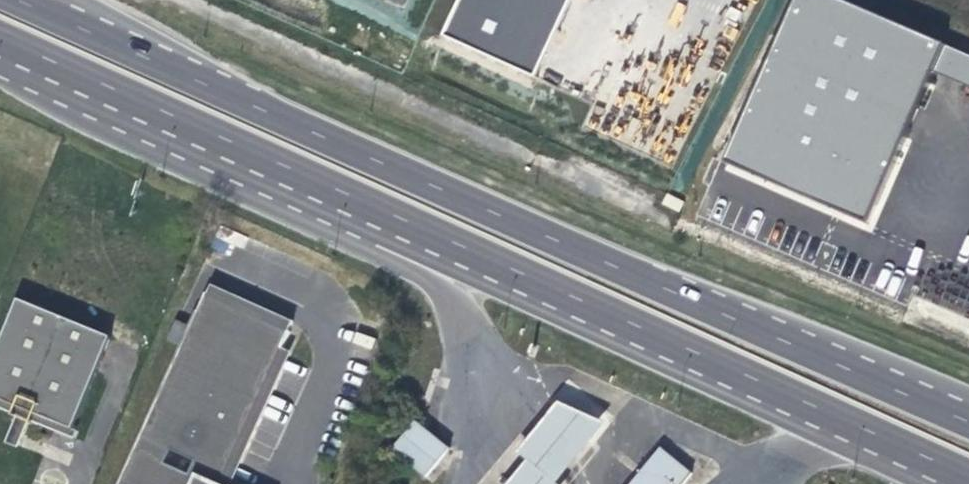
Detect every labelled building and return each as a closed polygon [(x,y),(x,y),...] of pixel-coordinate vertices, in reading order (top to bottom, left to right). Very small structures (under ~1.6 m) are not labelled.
[(445,37),(537,79),(573,0),(462,0),(445,37)] [(834,0),(787,0),(724,163),(867,218),(925,68),(968,86),(968,52),(834,0)] [(196,283),(113,483),(230,483),(217,479),(282,319),(196,283)] [(37,408),(76,424),(115,327),(23,289),(0,344),(0,393),(21,402),(18,408),(18,409),(19,410),(33,416),(34,416),(34,415),(37,408)] [(21,402),(0,393),(0,401),(18,408),(21,402)] [(519,454),(527,462),(510,483),(560,483),(558,481),(608,425),(559,403),(519,454)] [(76,424),(37,408),(34,415),(73,431),(76,424)] [(19,410),(8,436),(22,442),(33,416),(19,410)] [(448,452),(417,423),(393,448),(425,478),(448,452)] [(692,474),(659,450),(632,483),(684,483),(692,474)]
